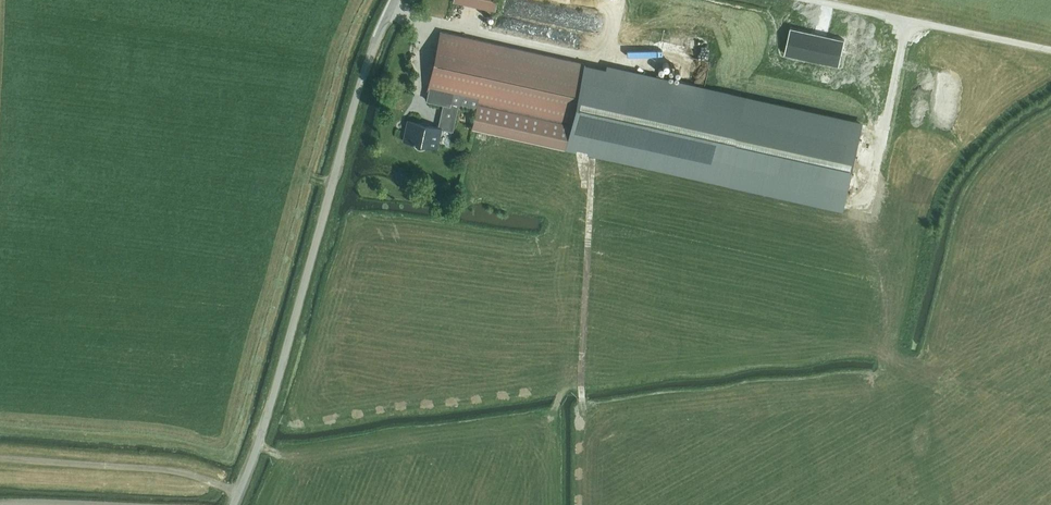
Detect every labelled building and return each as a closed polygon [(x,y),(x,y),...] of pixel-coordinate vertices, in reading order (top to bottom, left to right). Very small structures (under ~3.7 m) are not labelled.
[(453,0),(495,10),(497,0),(453,0)] [(408,120),(403,140),(415,142),(415,143),(416,145),(417,146),(418,146),(419,147),(420,147),(423,147),(426,146),(426,145),(438,148),(442,129),(453,131),(459,104),(476,108),(471,128),(566,149),(567,147),(572,123),(585,64),(585,63),(441,31),(428,91),(429,91),(427,97),(444,101),(438,127),(408,120)] [(600,68),(585,64),(572,123),(567,147),(581,150),(587,151),(605,69),(600,68)] [(863,124),(605,67),(605,69),(587,151),(596,153),(844,209),(845,207),(863,124)]
